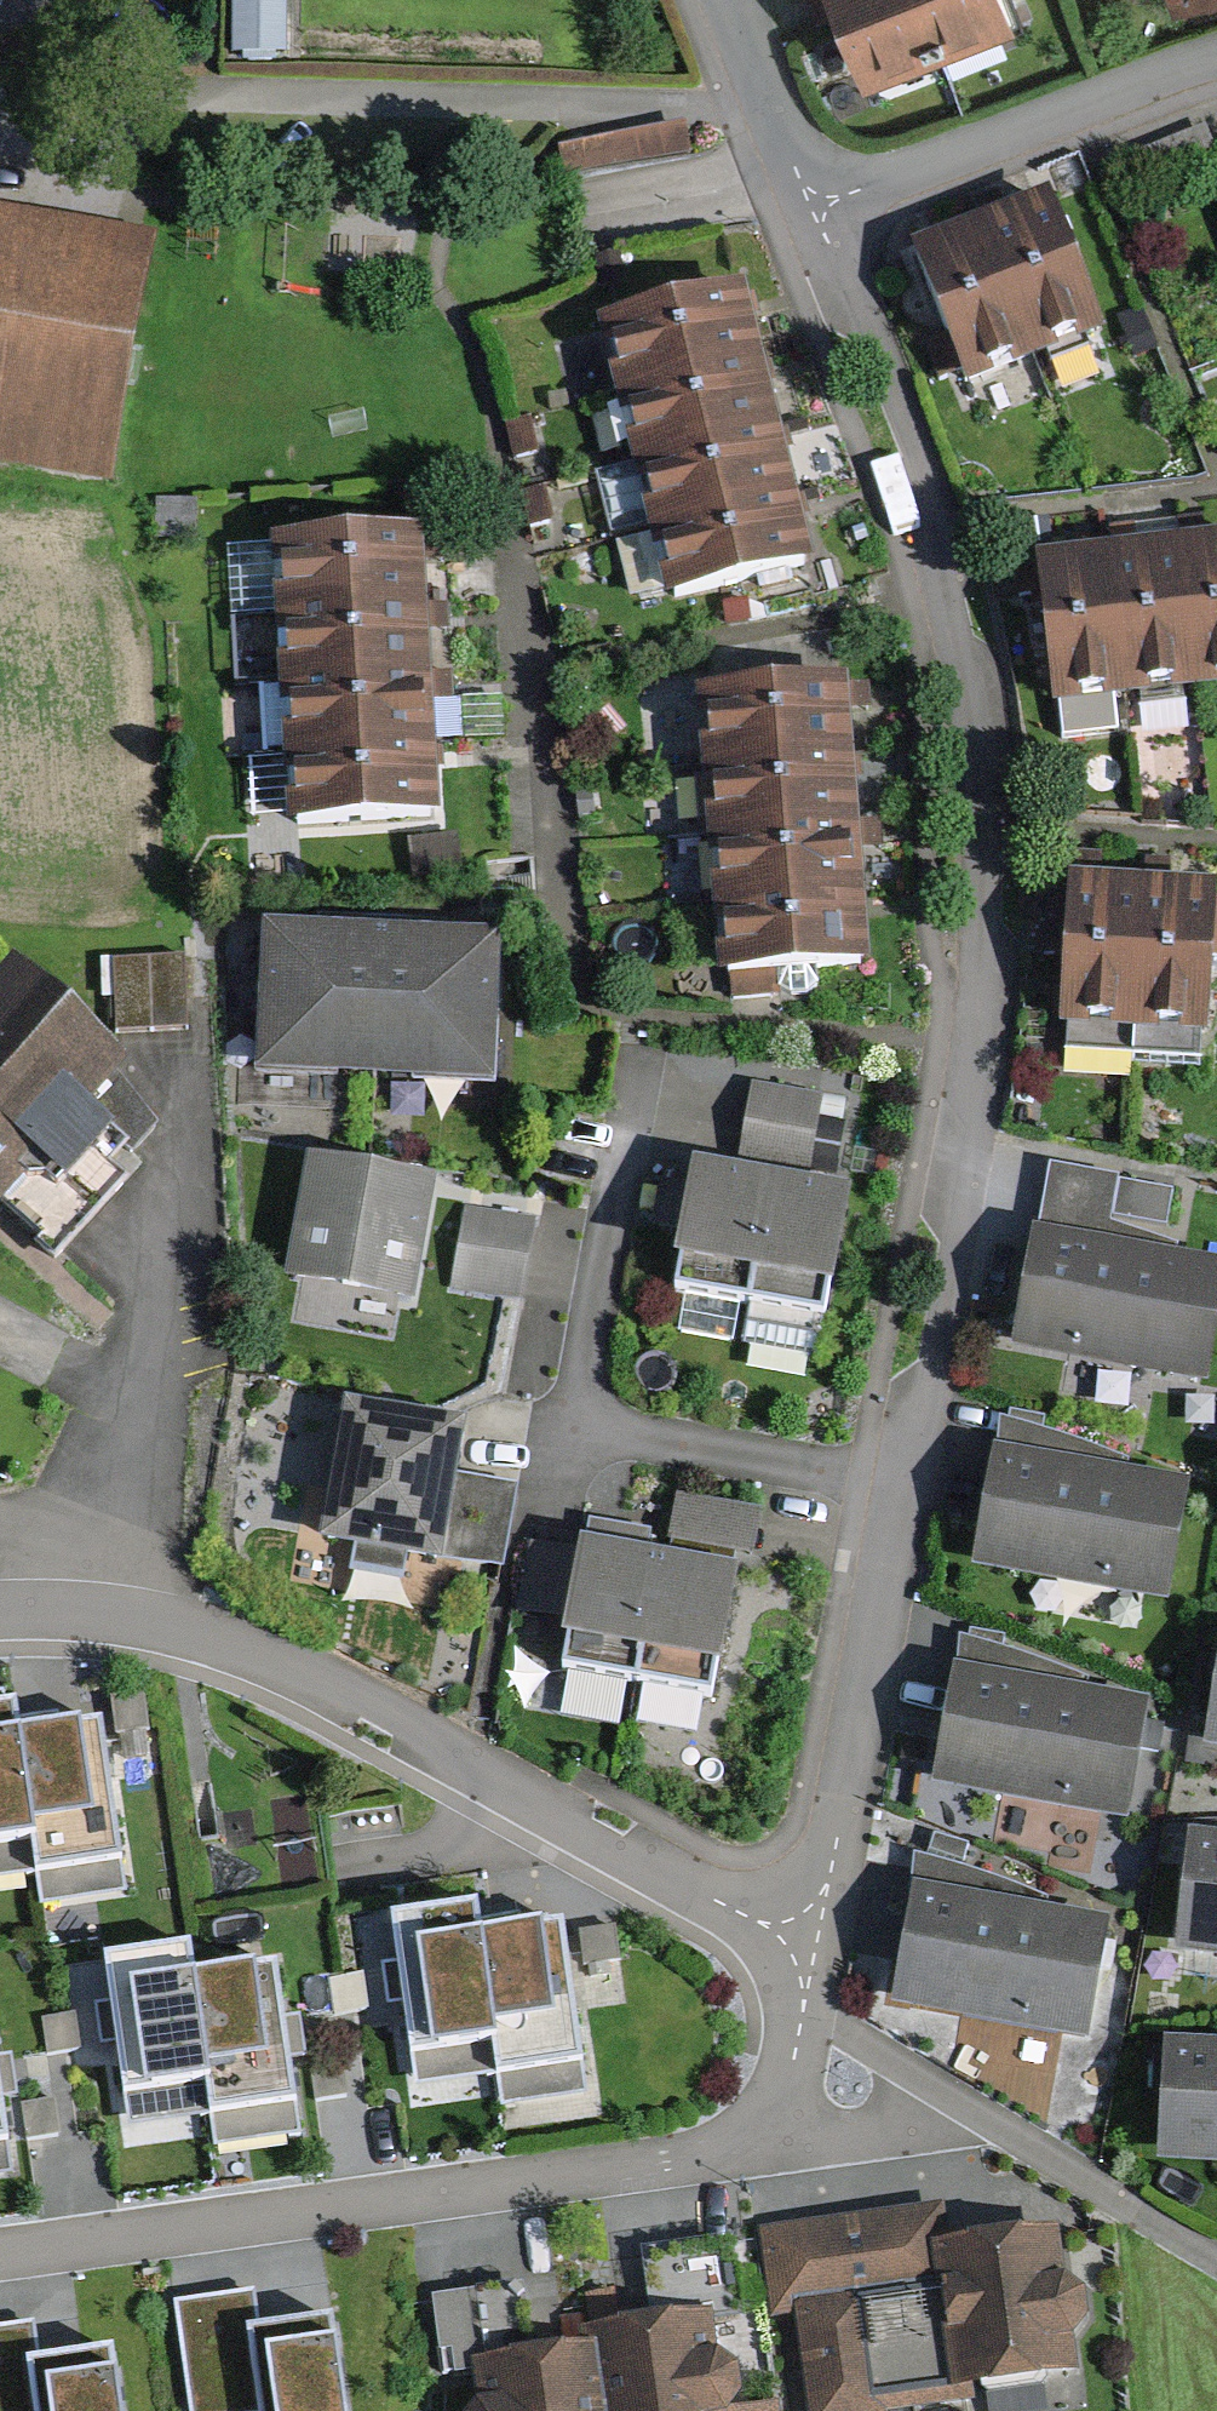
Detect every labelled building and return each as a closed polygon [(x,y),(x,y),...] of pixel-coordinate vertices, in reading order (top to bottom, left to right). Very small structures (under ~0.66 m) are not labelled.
[(861,78),(998,24),(988,0),(830,0),(861,78)] [(558,182),(684,158),(679,130),(553,154),(558,182)] [(108,484),(156,225),(0,196),(0,464),(108,484)] [(1085,335),(1033,204),(905,254),(958,386),(1085,335)] [(805,561),(735,293),(606,326),(677,594),(805,561)] [(196,504),(155,501),(153,538),(194,540),(196,504)] [(287,829),(439,819),(436,762),(431,693),(427,625),(423,556),(422,536),(275,543),(287,829)] [(1035,563),(1056,711),(1216,688),(1216,538),(1035,563)] [(854,966),(836,689),(709,698),(728,975),(854,966)] [(1068,886),(1059,1027),(1201,1036),(1210,894),(1068,886)] [(263,926),(257,1071),(493,1084),(497,936),(434,933),(329,929),(263,926)] [(184,959),(112,962),(115,1032),(187,1029),(184,959)] [(156,1128),(117,1079),(129,1066),(16,966),(0,983),(0,1209),(4,1205),(44,1241),(38,1248),(55,1263),(125,1185),(106,1167),(124,1146),(133,1154),(156,1128)] [(822,1099),(749,1088),(738,1159),(810,1171),(822,1099)] [(390,1176),(311,1162),(290,1280),(415,1301),(436,1184),(390,1176)] [(668,1292),(828,1321),(851,1196),(798,1187),(746,1177),(690,1167),(668,1292)] [(1176,1246),(1111,1225),(1112,1218),(1118,1182),(1051,1170),(1039,1237),(1035,1237),(1013,1353),(1206,1389),(1216,1324),(1216,1267),(1174,1260),(1176,1246)] [(1173,1192),(1118,1182),(1112,1218),(1167,1228),(1173,1192)] [(534,1224),(463,1210),(446,1293),(517,1307),(534,1224)] [(402,1420),(344,1408),(316,1546),(447,1572),(449,1561),(506,1572),(523,1487),(457,1473),(465,1432),(402,1420)] [(973,1565),(1168,1603),(1189,1487),(1071,1465),(996,1450),(973,1565)] [(756,1514),(677,1500),(669,1542),(749,1556),(756,1514)] [(559,1674),(713,1703),(737,1575),(645,1558),(650,1534),(587,1522),(581,1552),(535,1544),(522,1610),(569,1618),(559,1674)] [(955,1676),(933,1792),(1122,1829),(1145,1713),(1029,1690),(955,1676)] [(1208,1750),(1216,1751),(1216,1700),(1208,1750)] [(0,1703),(0,1872),(33,1867),(37,1899),(124,1887),(100,1719),(18,1731),(14,1701),(0,1703)] [(1175,1960),(1216,1965),(1216,1841),(1187,1838),(1175,1960)] [(914,1888),(889,2008),(1090,2048),(1114,1928),(991,1904),(914,1888)] [(469,1908),(388,1921),(415,2092),(493,2080),(500,2123),(598,2107),(568,1922),(474,1938),(469,1908)] [(186,1949),(105,1960),(127,2126),(206,2116),(210,2147),(308,2134),(286,1970),(190,1982),(186,1949)] [(19,2173),(0,2037),(0,2175),(19,2173)] [(1153,2166),(1216,2171),(1216,2042),(1163,2038),(1153,2166)] [(1059,2230),(951,2244),(946,2207),(755,2231),(766,2324),(789,2321),(800,2410),(909,2410),(978,2403),(977,2391),(1074,2379),(1070,2345),(1087,2322),(1083,2296),(1066,2284),(1059,2230)] [(582,2330),(585,2352),(595,2351),(603,2410),(777,2410),(776,2406),(754,2240),(641,2256),(647,2322),(582,2330)] [(478,2374),(481,2402),(473,2410),(603,2410),(595,2351),(585,2352),(532,2359),(523,2291),(435,2302),(445,2378),(478,2374)] [(333,2326),(261,2336),(255,2295),(175,2306),(191,2410),(345,2410),(333,2326)] [(112,2357),(40,2367),(33,2324),(0,2329),(0,2410),(120,2410),(112,2357)]
